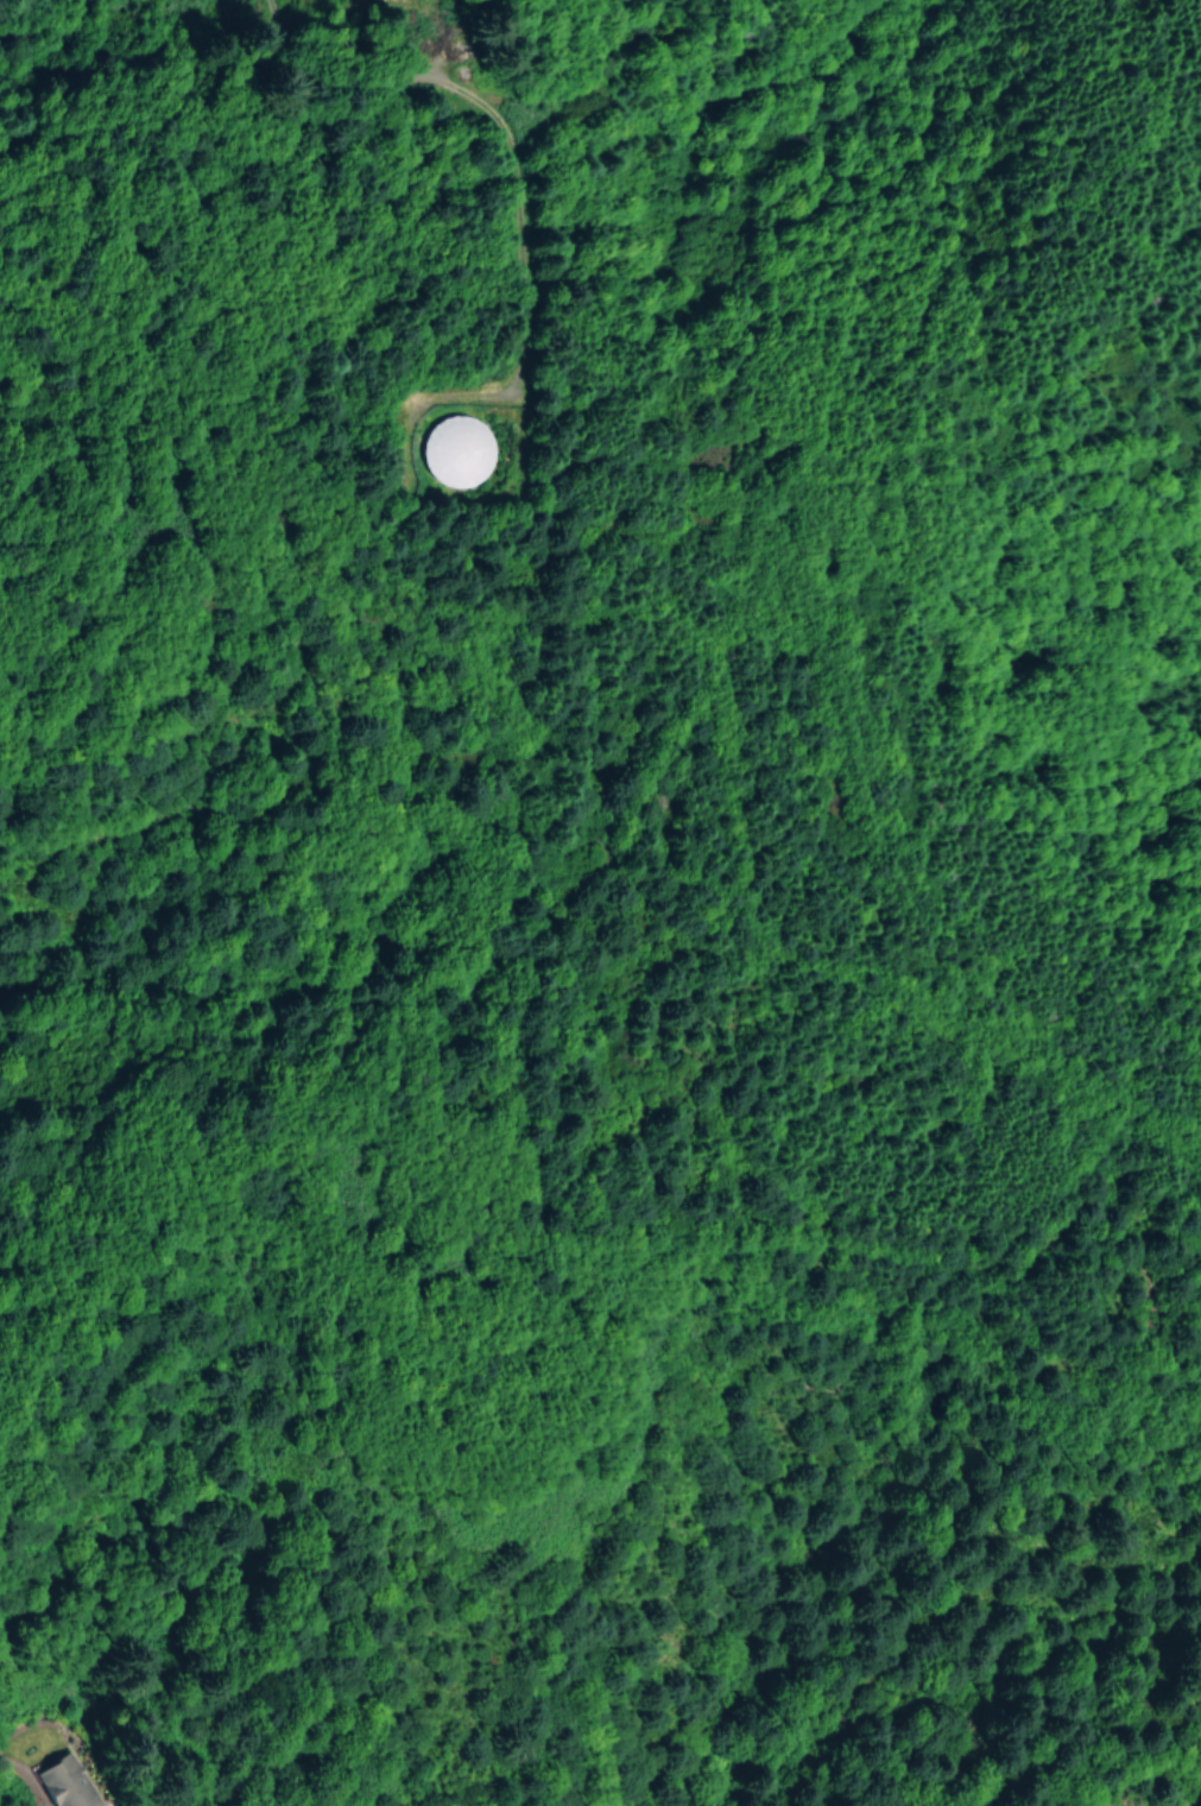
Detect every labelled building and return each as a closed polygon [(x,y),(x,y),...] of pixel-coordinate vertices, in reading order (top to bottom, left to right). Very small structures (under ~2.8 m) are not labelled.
[(429,472),(434,471),(440,487),(497,469),(478,409),(415,429),(429,472)] [(52,1805),(90,1805),(94,1804),(65,1753),(32,1770),(52,1805)]
